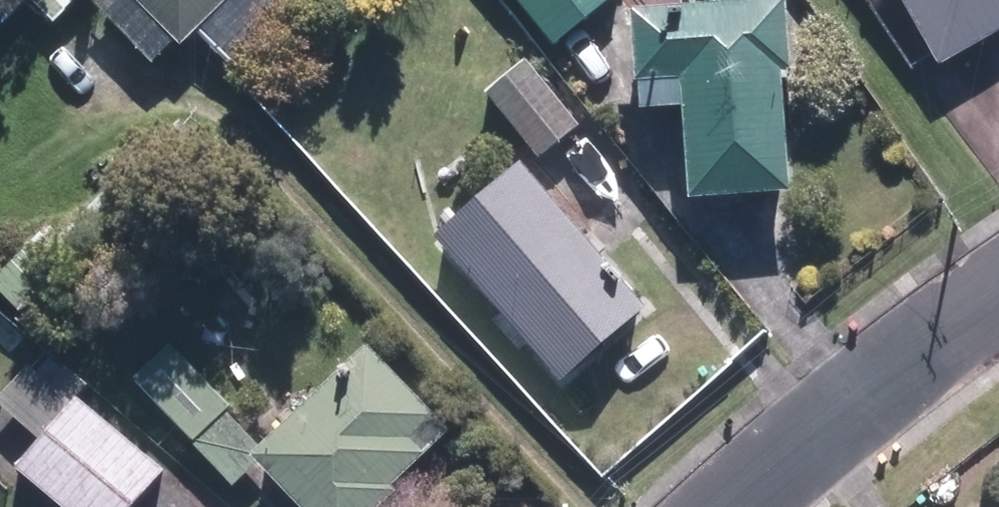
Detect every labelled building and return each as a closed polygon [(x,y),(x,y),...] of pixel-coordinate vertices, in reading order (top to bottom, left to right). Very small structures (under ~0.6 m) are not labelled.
[(4,12),(16,0),(0,0),(0,8),(4,12)] [(145,48),(174,20),(184,30),(216,0),(98,0),(145,48)] [(562,39),(617,0),(534,0),(562,39)] [(632,5),(637,75),(681,71),(691,192),(787,185),(779,65),(790,64),(785,0),(693,0),(632,5)] [(927,72),(998,32),(998,0),(887,0),(927,72)] [(497,91),(550,156),(589,124),(537,59),(497,91)] [(452,231),(574,375),(658,304),(535,162),(452,231)] [(16,350),(30,336),(6,313),(0,319),(0,334),(16,350)] [(259,444),(322,506),(370,506),(403,474),(397,468),(454,413),(371,329),(264,434),(267,437),(259,444)] [(263,436),(261,433),(259,433),(223,397),(228,393),(166,330),(132,362),(193,423),(188,429),(229,470),(263,436)] [(0,390),(0,391),(47,428),(24,456),(85,506),(126,506),(168,457),(81,386),(77,390),(31,353),(0,390)]
